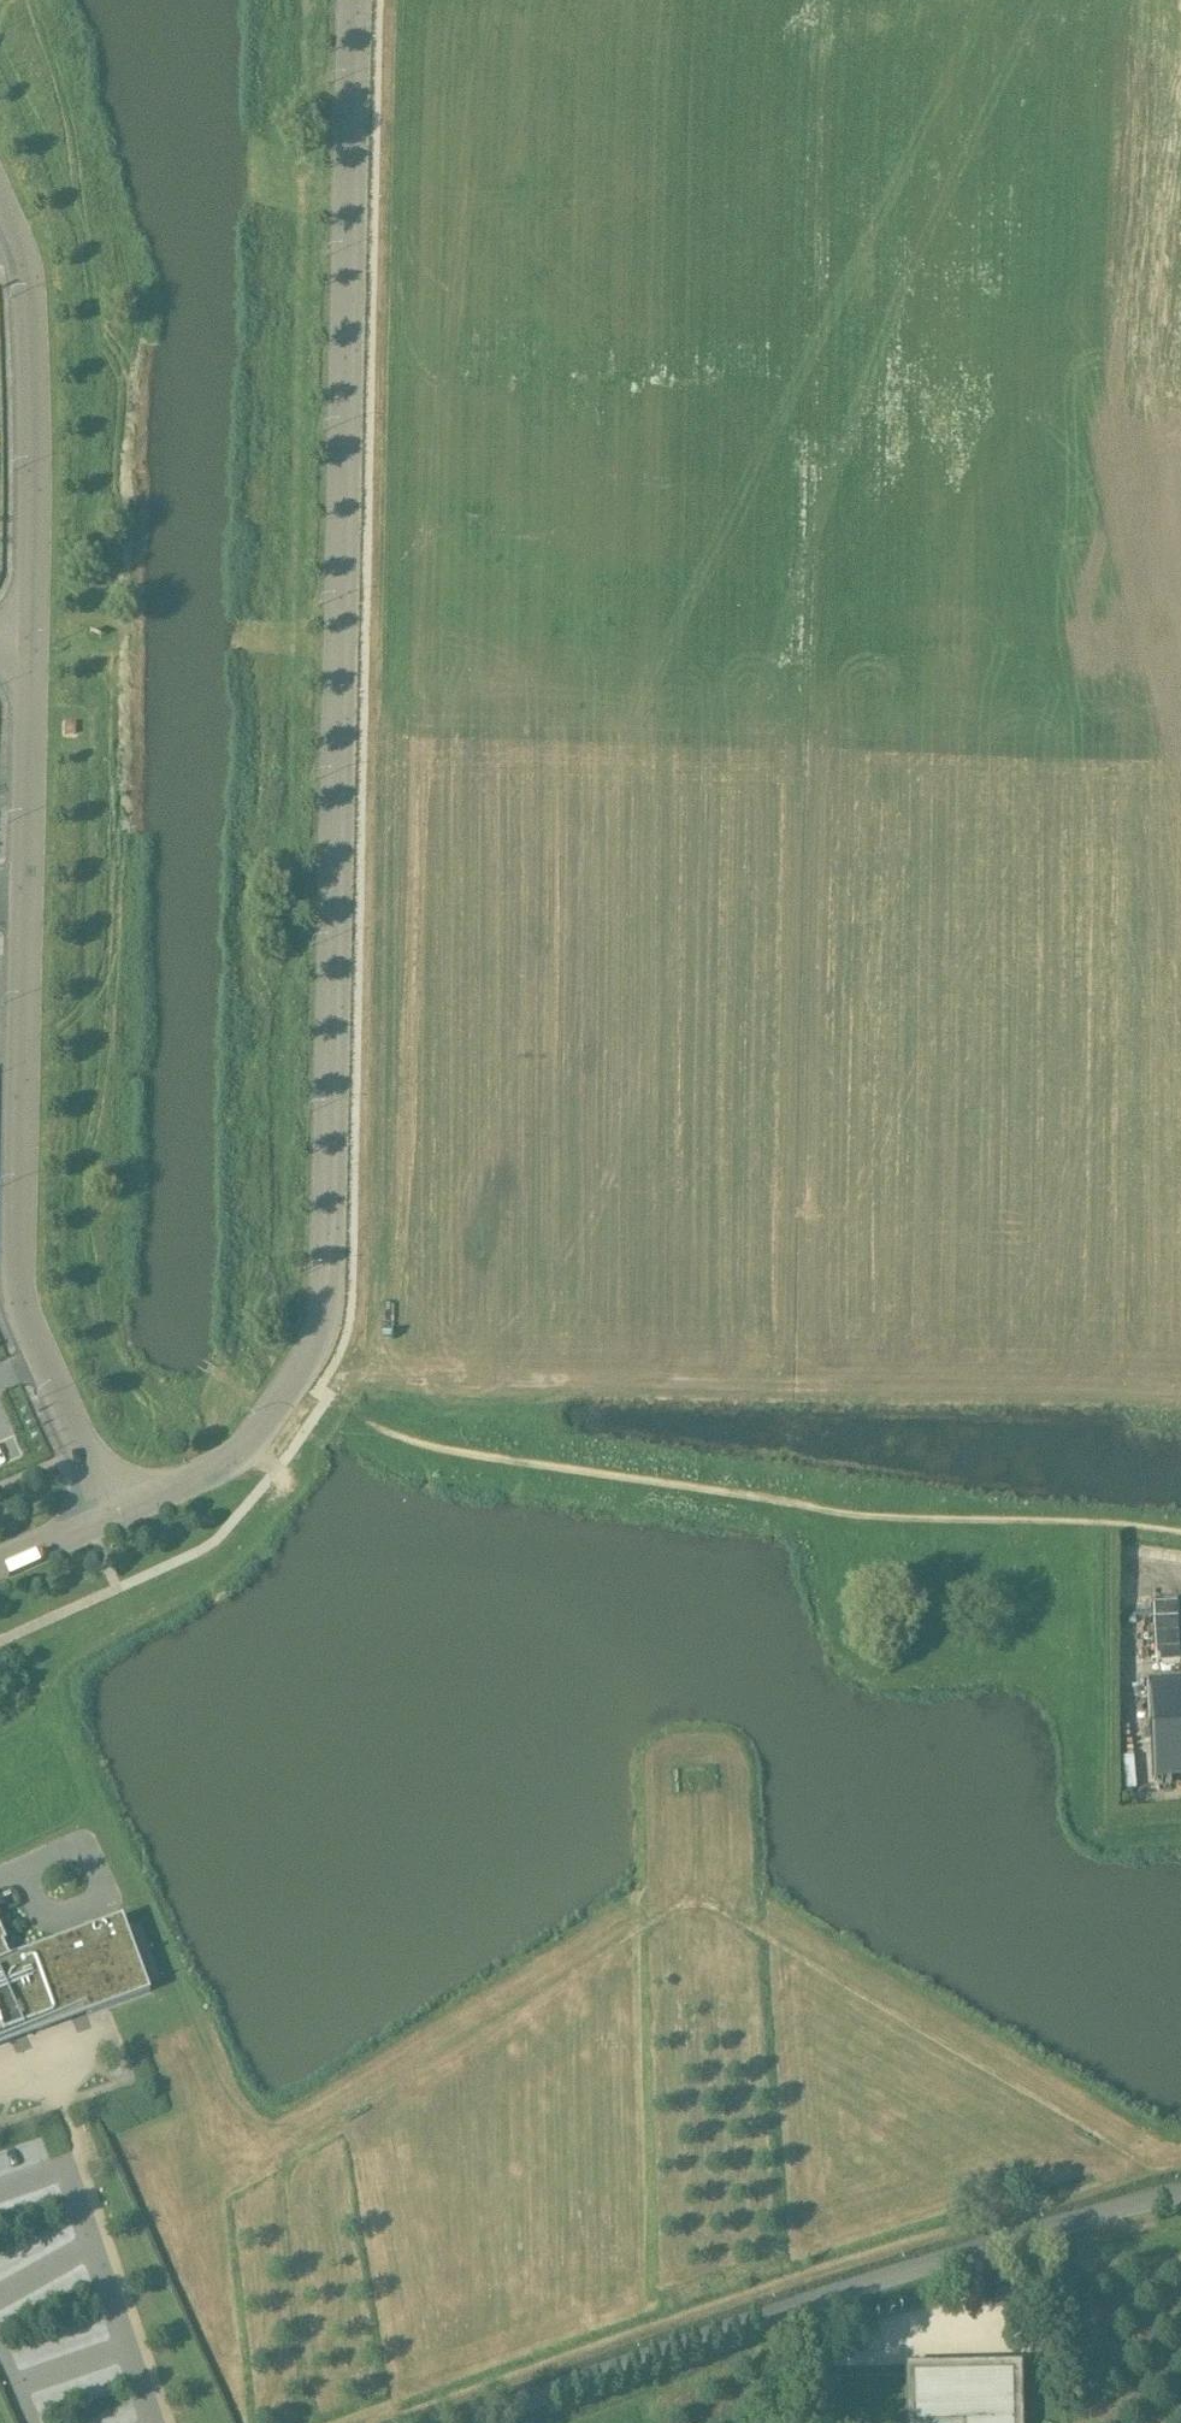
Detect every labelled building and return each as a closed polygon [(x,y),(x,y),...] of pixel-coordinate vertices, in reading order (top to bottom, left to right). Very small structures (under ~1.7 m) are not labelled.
[(1176,1602),(1151,1603),(1154,1673),(1179,1672),(1176,1602)] [(1147,1685),(1152,1780),(1180,1778),(1180,1682),(1147,1685)] [(18,2036),(35,2029),(36,2033),(80,2017),(109,2007),(151,1992),(148,1985),(143,1987),(127,1944),(128,1944),(121,1925),(126,1923),(123,1916),(80,1932),(80,1934),(2,1962),(0,1959),(0,2045),(18,2036)] [(1012,2372),(914,2374),(915,2422),(966,2422),(1013,2422),(1012,2372)]
